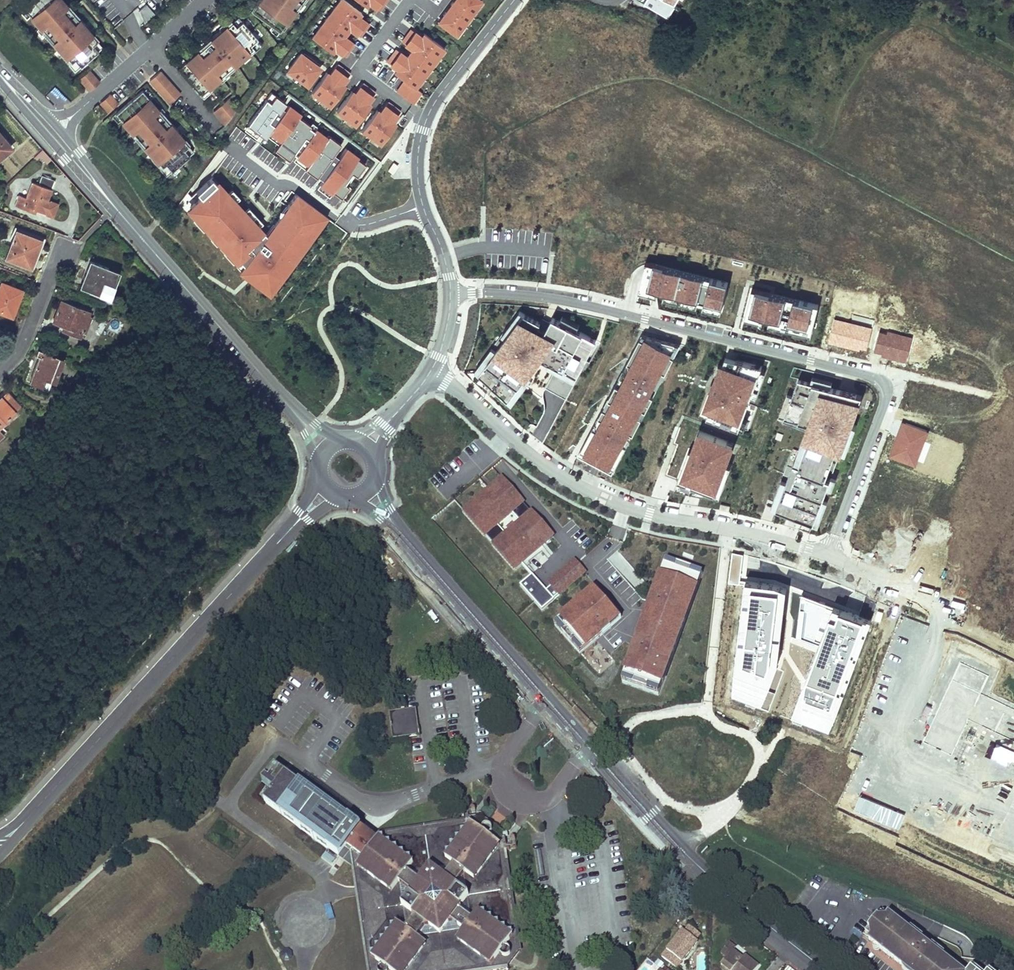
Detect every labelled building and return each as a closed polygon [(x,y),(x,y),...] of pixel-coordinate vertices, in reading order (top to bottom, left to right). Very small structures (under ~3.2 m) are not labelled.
[(66,5),(67,4),(64,0),(33,0),(24,8),(31,16),(44,31),(42,32),(60,52),(62,51),(66,55),(63,57),(74,70),(102,45),(96,39),(87,29),(89,27),(71,7),(69,8),(66,5)] [(298,6),(302,0),(257,0),(250,9),(278,30),(285,21),(296,5),(298,6)] [(346,0),(339,0),(312,36),(333,53),(335,50),(342,55),(353,41),(346,36),(350,31),(357,36),(369,21),(362,16),(364,14),(346,0)] [(368,8),(369,5),(376,10),(384,0),(357,0),(368,8)] [(483,0),(455,0),(437,23),(456,38),(484,1),(483,0)] [(670,17),(678,5),(669,0),(648,0),(647,3),(670,17)] [(147,3),(132,9),(138,23),(153,17),(147,3)] [(285,21),(287,22),(298,6),(296,5),(285,21)] [(197,51),(196,49),(176,66),(200,93),(208,85),(223,73),(225,74),(245,57),(243,55),(247,51),(249,54),(262,43),(238,15),(232,21),(221,30),(220,28),(199,46),(201,47),(197,51)] [(31,16),(30,18),(42,32),(44,31),(31,16)] [(232,21),(230,19),(220,28),(221,30),(232,21)] [(96,39),(98,38),(89,27),(87,29),(96,39)] [(447,49),(424,33),(422,37),(411,29),(401,42),(412,49),(406,57),(396,49),(386,62),(397,70),(395,73),(404,80),(418,89),(447,49)] [(323,68),(301,51),(286,70),(308,87),(323,68)] [(312,92),(331,107),(347,85),(345,84),(350,77),(336,66),(331,73),(328,71),(312,92)] [(79,77),(89,89),(99,81),(88,68),(79,77)] [(149,79),(169,102),(180,92),(160,70),(149,79)] [(208,85),(210,87),(225,74),(223,73),(208,85)] [(423,93),(404,80),(396,91),(414,104),(423,93)] [(337,111),(355,126),(372,104),(370,102),(375,96),(360,85),(355,92),(353,90),(337,111)] [(55,87),(47,95),(59,106),(66,98),(55,87)] [(178,133),(180,132),(162,111),(161,112),(158,109),(159,108),(141,88),(115,111),(123,120),(135,135),(134,136),(151,157),(153,155),(157,159),(154,161),(165,174),(193,149),(188,143),(178,133)] [(108,111),(118,102),(110,92),(100,101),(108,111)] [(272,93),(249,125),(263,135),(266,137),(267,136),(279,144),(276,149),(290,159),(294,154),(295,155),(297,156),(295,159),(320,178),(323,180),(319,185),(332,195),(335,190),(343,196),(350,186),(345,183),(353,172),(358,176),(366,164),(358,159),(360,156),(347,147),(339,158),(338,156),(335,154),(342,144),(330,135),(328,137),(317,129),(315,131),(312,128),(310,127),(311,125),(300,117),(302,114),(290,105),(286,110),(284,109),(283,108),(287,103),(272,93)] [(213,109),(225,122),(237,107),(228,96),(213,109)] [(362,130),(381,145),(397,123),(395,122),(400,115),(386,104),(381,111),(378,109),(362,130)] [(123,120),(121,122),(134,136),(135,135),(123,120)] [(188,143),(189,142),(180,132),(178,133),(188,143)] [(11,147),(0,134),(0,156),(11,147)] [(399,166),(393,162),(388,170),(393,174),(399,166)] [(14,205),(35,213),(36,209),(45,213),(50,200),(47,199),(54,180),(41,175),(38,184),(31,181),(26,197),(18,194),(14,205)] [(204,193),(186,210),(236,262),(268,232),(243,205),(218,180),(204,193)] [(329,217),(297,194),(269,232),(241,268),(239,272),(249,279),(270,295),(329,217)] [(56,202),(50,200),(45,213),(51,215),(56,202)] [(35,257),(42,239),(16,230),(5,258),(30,267),(34,257),(35,257)] [(269,232),(268,232),(236,262),(241,268),(269,232)] [(89,261),(80,286),(98,293),(103,281),(114,285),(119,272),(89,261)] [(734,283),(647,261),(639,290),(726,313),(734,283)] [(109,297),(114,285),(103,281),(98,293),(109,297)] [(22,289),(1,282),(0,285),(0,311),(11,316),(14,307),(15,307),(22,289)] [(821,306),(755,289),(747,318),(814,335),(821,306)] [(61,300),(53,321),(64,325),(63,329),(78,335),(81,329),(83,330),(89,316),(87,315),(89,311),(61,300)] [(546,327),(518,309),(491,349),(533,379),(527,387),(542,396),(548,387),(557,393),(565,398),(601,343),(579,329),(581,326),(564,316),(561,321),(553,316),(546,327)] [(646,332),(610,399),(645,416),(684,342),(646,332)] [(54,381),(63,358),(38,348),(35,354),(40,356),(30,382),(41,386),(44,378),(54,381)] [(533,379),(491,349),(475,371),(513,405),(527,387),(533,379)] [(737,360),(729,357),(726,364),(721,362),(703,415),(743,429),(753,397),(758,399),(767,373),(762,372),(763,369),(737,360)] [(812,382),(799,378),(786,414),(810,423),(805,438),(812,440),(839,450),(841,451),(850,454),(860,426),(857,424),(866,397),(834,386),(835,383),(815,376),(812,382)] [(4,400),(14,411),(20,405),(10,395),(4,400)] [(1,397),(0,398),(0,424),(14,411),(4,400),(1,397)] [(645,416),(610,399),(578,455),(596,464),(614,474),(645,416)] [(532,423),(528,429),(534,432),(537,426),(532,423)] [(738,444),(701,431),(693,451),(690,450),(676,488),(696,492),(723,497),(734,466),(731,464),(738,444)] [(841,451),(812,440),(803,464),(798,462),(780,510),(817,524),(833,480),(830,479),(841,451)] [(647,456),(642,471),(648,474),(654,458),(647,456)] [(672,461),(668,473),(678,477),(683,465),(672,461)] [(618,475),(616,481),(630,484),(632,478),(618,475)] [(617,551),(610,558),(637,587),(644,581),(617,551)] [(576,560),(548,584),(552,589),(560,599),(589,575),(576,560)] [(706,575),(667,562),(626,678),(666,692),(706,575)] [(548,592),(534,576),(521,587),(543,613),(556,602),(548,592)] [(855,622),(804,605),(808,593),(781,584),(768,622),(846,648),(855,622)] [(560,599),(552,589),(548,592),(556,602),(560,599)] [(625,622),(597,590),(562,621),(589,653),(600,644),(625,622)] [(393,739),(420,735),(416,709),(389,712),(393,739)] [(276,767),(263,782),(274,791),(286,774),(276,767)] [(356,886),(361,885),(374,969),(495,969),(508,968),(507,961),(513,953),(520,952),(504,846),(507,846),(505,838),(503,838),(502,832),(496,833),(484,824),(483,818),(477,819),(477,817),(469,818),(469,820),(363,836),(358,832),(362,828),(350,819),(349,820),(346,823),(317,801),(319,799),(286,774),(274,791),(265,803),(298,827),(300,824),(333,848),(331,851),(340,858),(346,849),(351,853),(354,868),(356,886)] [(349,820),(319,799),(317,801),(346,823),(349,820)] [(503,832),(483,817),(483,818),(484,824),(496,833),(502,832),(503,832)] [(333,848),(300,824),(298,827),(331,851),(333,848)] [(351,853),(346,849),(340,858),(354,868),(351,853)] [(911,966),(912,965),(908,962),(907,963),(872,936),(889,915),(883,911),(863,937),(905,969),(916,969),(911,966)] [(956,968),(930,948),(928,950),(919,943),(921,940),(889,915),(872,936),(907,963),(908,962),(912,965),(911,966),(916,969),(959,969),(956,968)] [(685,932),(696,940),(700,934),(689,926),(685,932)] [(662,957),(676,968),(697,942),(696,940),(685,932),(683,930),(662,957)] [(928,950),(930,948),(921,940),(919,943),(928,950)] [(721,965),(723,966),(728,969),(755,969),(759,966),(745,954),(742,957),(733,950),(736,947),(729,942),(721,953),(727,958),(721,965)] [(291,952),(288,950),(284,950),(282,953),(282,957),(285,960),(289,960),(292,957),(291,952)] [(520,952),(513,953),(507,961),(508,968),(520,952)] [(975,959),(961,958),(960,962),(959,964),(957,966),(956,968),(959,969),(971,969),(973,967),(975,959)]
